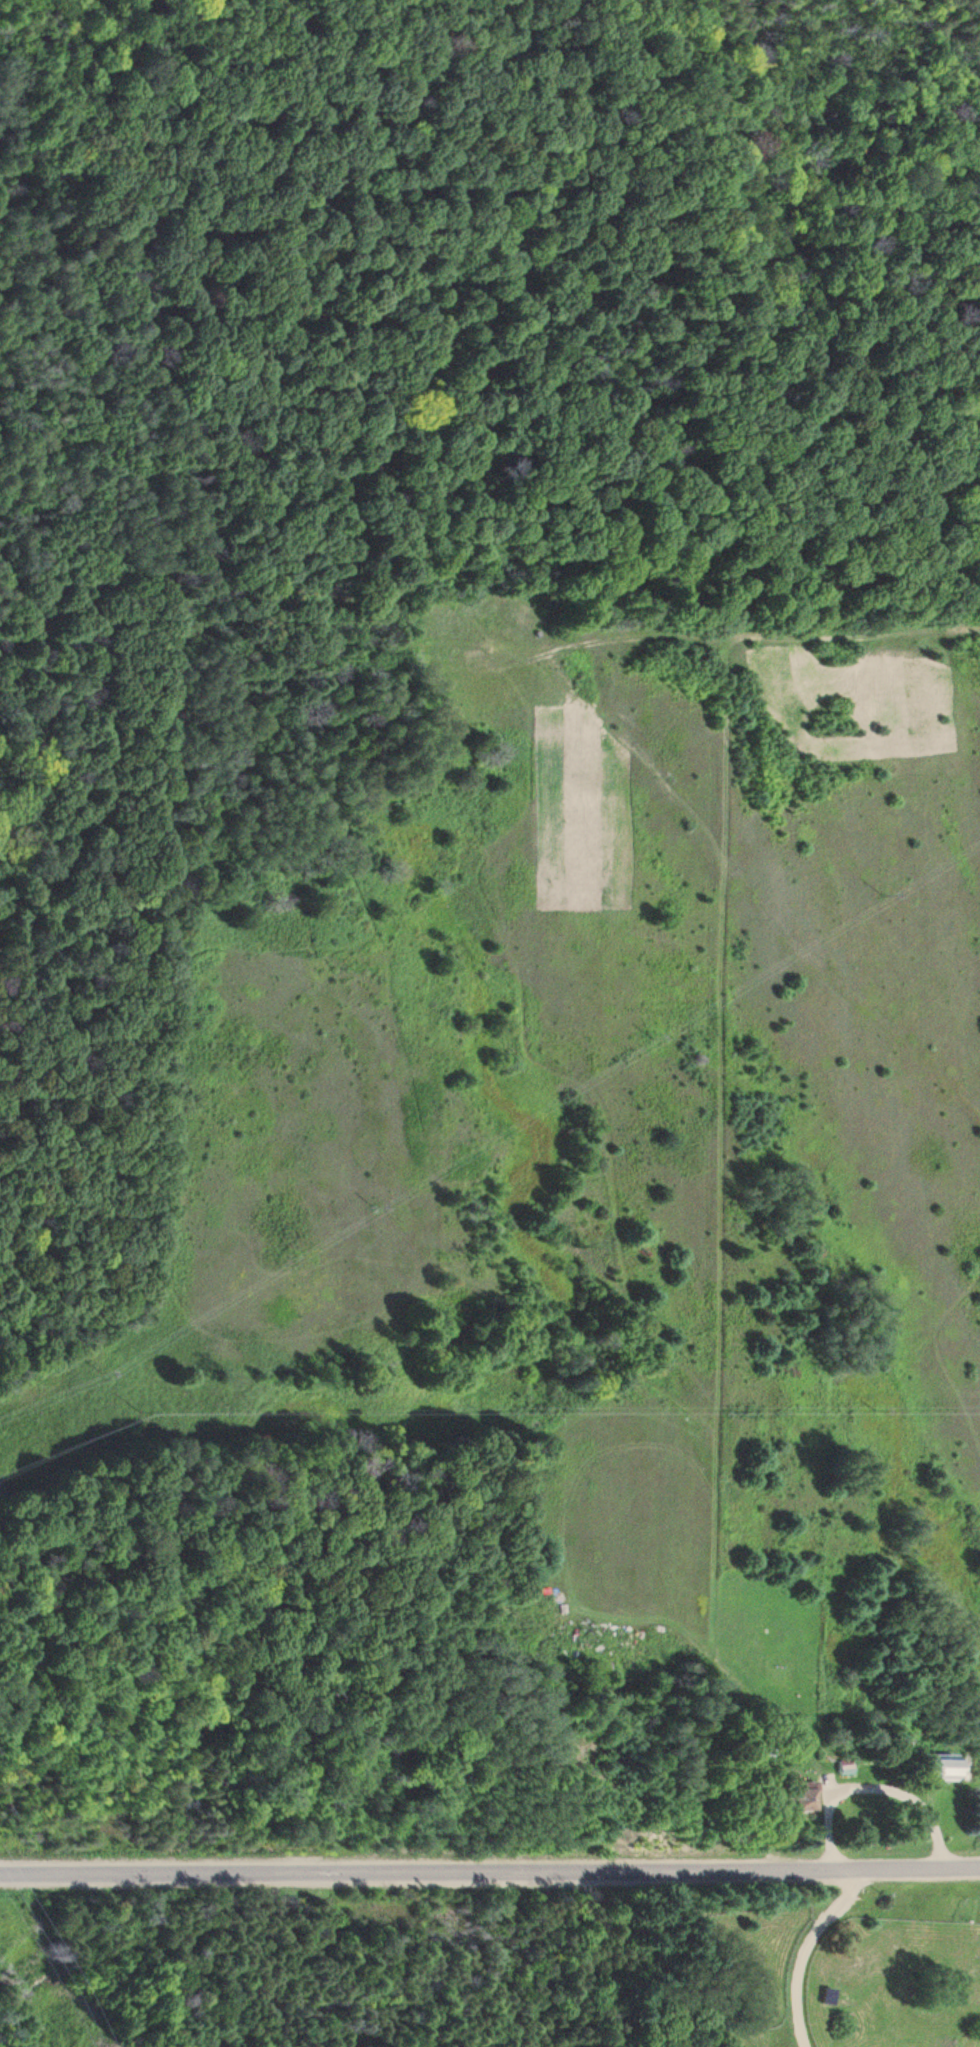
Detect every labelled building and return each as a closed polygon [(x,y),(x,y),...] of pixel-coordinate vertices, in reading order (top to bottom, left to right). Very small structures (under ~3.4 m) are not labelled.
[(949,1754),(910,1754),(910,1781),(949,1781),(949,1754)] [(776,1811),(812,1811),(812,1782),(776,1782),(776,1811)]
